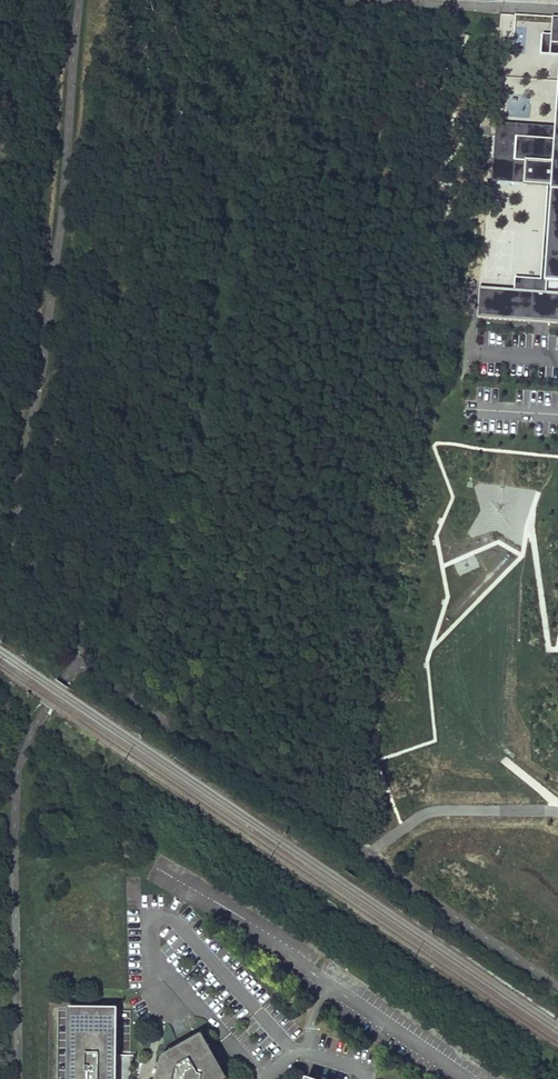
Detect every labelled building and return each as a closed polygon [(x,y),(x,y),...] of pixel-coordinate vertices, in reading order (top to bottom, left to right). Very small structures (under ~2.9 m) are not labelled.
[(553,17),(552,35),(542,34),(541,55),(557,56),(557,17),(553,17)] [(557,128),(496,123),(492,184),(548,188),(542,280),(515,278),(514,290),(480,288),(478,319),(557,325),(557,120),(557,128)] [(119,1011),(70,1010),(69,1078),(118,1078),(119,1011)] [(203,1035),(162,1057),(156,1078),(227,1078),(203,1035)] [(133,1067),(133,1055),(122,1056),(122,1068),(133,1067)]
